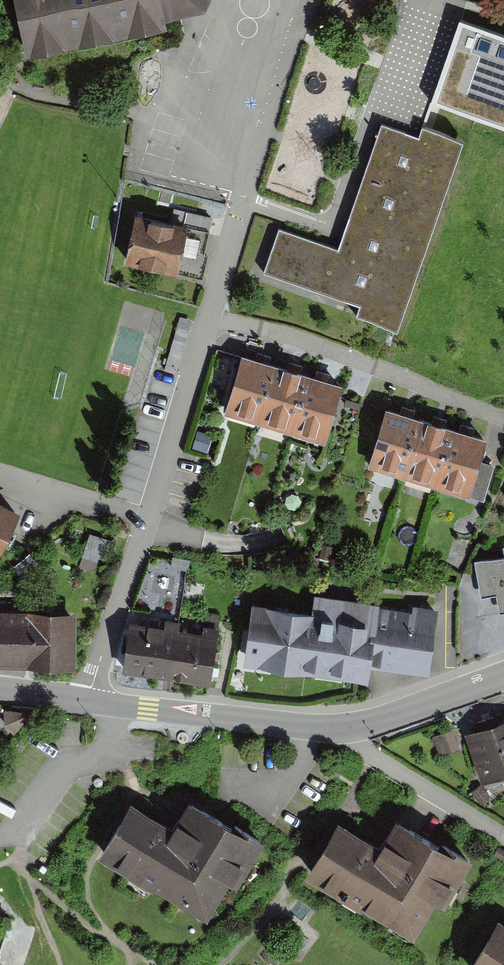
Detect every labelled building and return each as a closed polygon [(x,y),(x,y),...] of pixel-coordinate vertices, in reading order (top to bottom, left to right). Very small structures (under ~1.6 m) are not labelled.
[(29,52),(165,24),(163,16),(200,8),(204,0),(18,0),(29,52)] [(460,19),(441,73),(452,77),(446,93),(435,89),(431,101),(503,127),(503,34),(460,19)] [(404,131),(381,123),(349,216),(360,220),(349,252),(279,228),(264,273),(340,299),(342,292),(362,298),(356,316),(398,330),(463,141),(423,127),(417,144),(402,138),(404,131)] [(181,225),(128,214),(119,264),(171,274),(181,225)] [(262,414),(275,366),(243,357),(230,404),(262,414)] [(293,423),(307,376),(275,366),(262,414),(293,423)] [(325,433),(339,385),(307,376),(293,423),(325,433)] [(480,436),(379,408),(362,467),(462,496),(480,436)] [(0,507),(0,549),(17,516),(0,507)] [(83,566),(95,569),(99,557),(109,560),(115,539),(92,532),(83,566)] [(472,564),(479,599),(494,596),(497,611),(503,610),(503,550),(501,551),(503,558),(472,564)] [(308,613),(246,606),(239,667),(365,681),(367,666),(427,673),(434,609),(411,606),(410,614),(375,610),(376,604),(310,597),(308,613)] [(0,612),(0,666),(71,668),(73,614),(0,612)] [(215,632),(127,619),(119,670),(207,684),(215,632)] [(462,733),(478,780),(503,772),(503,719),(462,733)] [(164,825),(123,801),(92,855),(196,916),(218,879),(226,884),(253,839),(181,797),(164,825)] [(369,845),(328,821),(297,874),(401,935),(423,899),(431,904),(458,858),(386,816),(369,845)] [(488,917),(460,964),(503,964),(503,926),(488,917)]
